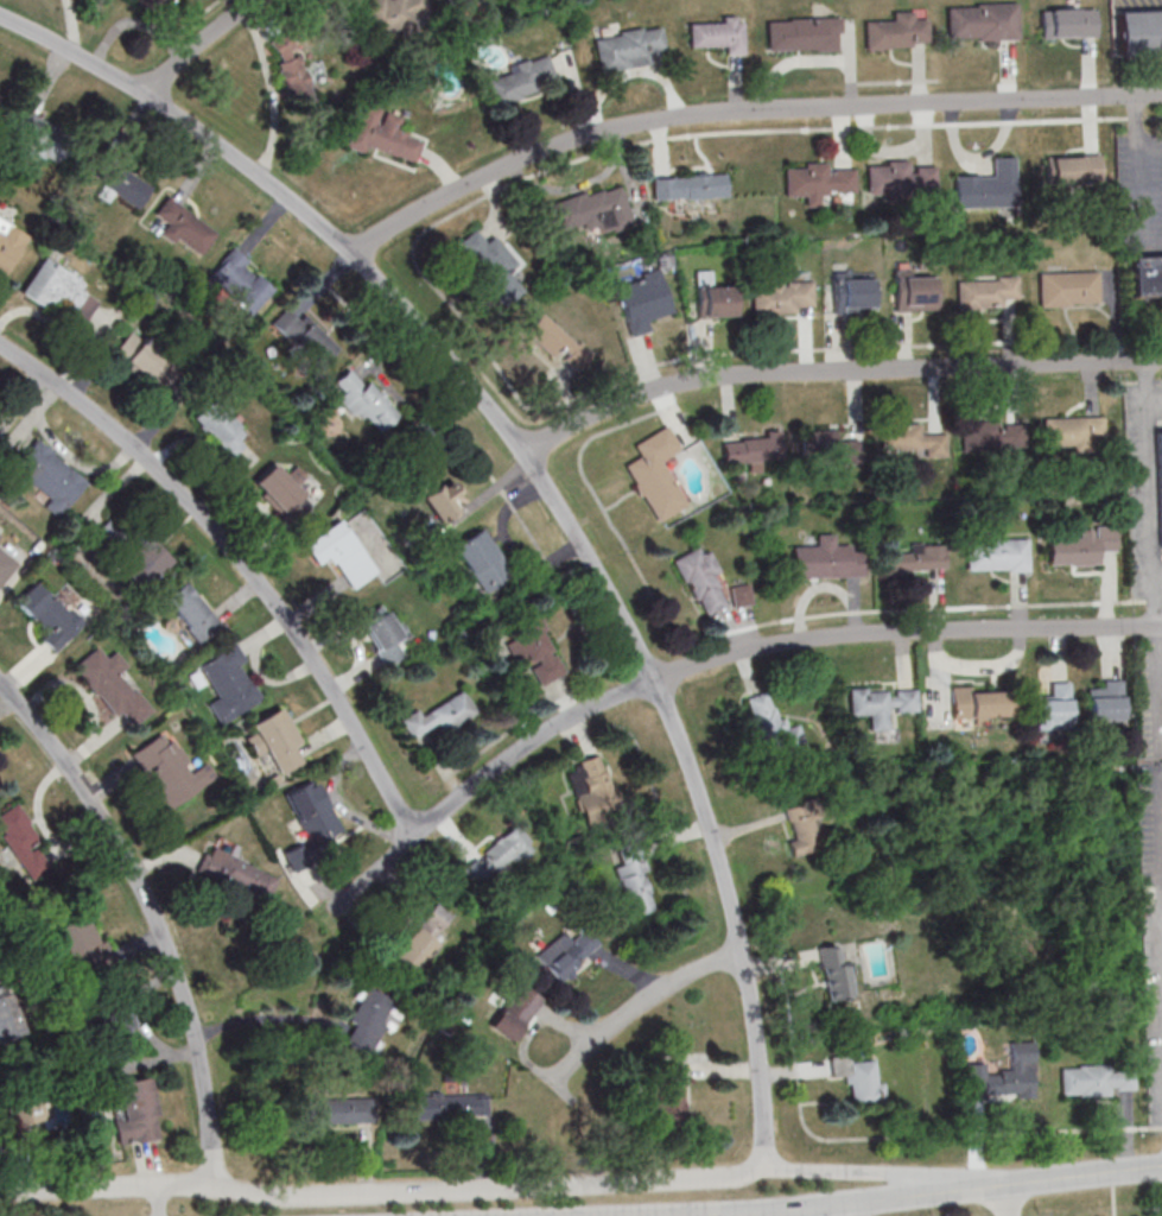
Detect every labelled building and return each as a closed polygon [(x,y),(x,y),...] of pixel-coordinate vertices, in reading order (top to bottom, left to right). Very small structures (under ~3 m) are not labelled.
[(164,0),(135,0),(134,1),(158,12),(164,0)] [(421,25),(420,20),(431,16),(425,0),(377,0),(361,5),(372,40),(421,25)] [(449,9),(477,0),(446,0),(449,9)] [(946,10),(946,39),(993,38),(993,40),(1016,39),(1015,20),(1020,20),(1020,5),(967,6),(967,8),(946,10)] [(1095,8),(1041,9),(1041,38),(1095,37),(1095,8)] [(862,21),(864,52),(888,51),(888,49),(910,48),(910,43),(927,43),(926,20),(913,20),(912,12),(890,12),(891,20),(862,21)] [(1115,14),(1161,13),(1161,58),(1117,61),(1115,14)] [(766,23),(766,52),(813,50),(813,52),(836,52),(834,33),(839,33),(839,18),(787,19),(787,21),(766,23)] [(744,54),(744,19),(689,19),(689,47),(723,47),(723,54),(744,54)] [(665,49),(661,25),(593,35),(599,73),(655,65),(653,51),(665,49)] [(315,100),(298,31),(272,37),(289,107),(315,100)] [(493,106),(537,91),(529,67),(485,81),(493,106)] [(345,147),(364,154),(367,147),(414,163),(422,140),(396,131),(401,116),(360,102),(345,147)] [(21,109),(7,142),(59,164),(74,132),(21,109)] [(1047,155),(1047,185),(1101,185),(1101,155),(1047,155)] [(955,209),(1016,208),(1016,157),(992,157),(992,174),(954,174),(955,209)] [(936,166),(910,166),(910,161),(866,161),(866,195),(936,194),(936,166)] [(828,163),(784,164),(785,197),(805,196),(805,207),(820,206),(820,194),(855,192),(854,169),(829,170),(828,163)] [(98,197),(110,201),(112,197),(141,207),(150,181),(108,167),(98,197)] [(726,199),(726,173),(651,175),(652,201),(726,199)] [(633,224),(620,182),(544,205),(553,235),(596,222),(600,234),(633,224)] [(217,232),(168,196),(154,214),(166,222),(160,230),(198,258),(217,232)] [(27,237),(0,223),(0,278),(4,281),(27,237)] [(484,242),(477,230),(459,241),(499,306),(521,292),(509,273),(518,268),(497,234),(484,242)] [(249,318),(276,287),(231,248),(205,279),(249,318)] [(1128,256),(1130,297),(1161,297),(1161,255),(1128,256)] [(21,293),(81,329),(98,301),(86,294),(91,286),(43,257),(21,293)] [(629,337),(653,330),(650,318),(673,311),(661,269),(614,282),(629,337)] [(734,286),(707,286),(707,271),(698,271),(698,284),(697,284),(698,317),(734,316),(734,286)] [(894,311),(937,311),(937,272),(894,272),(894,311)] [(1039,306),(1099,306),(1099,272),(1039,272),(1039,306)] [(833,274),(833,313),(876,313),(876,274),(833,274)] [(957,279),(957,307),(1020,306),(1019,278),(957,279)] [(813,312),(813,283),(753,283),(753,312),(813,312)] [(339,348),(302,311),(296,318),(285,308),(271,323),(318,370),(339,348)] [(523,335),(557,360),(577,375),(593,352),(539,313),(523,335)] [(180,366),(155,397),(108,357),(128,332),(140,342),(144,336),(180,366)] [(363,387),(349,369),(335,381),(344,391),(337,397),(357,421),(366,414),(380,431),(400,415),(372,380),(363,387)] [(228,459),(245,444),(237,436),(244,429),(214,395),(190,417),(228,459)] [(1043,417),(1043,449),(1105,449),(1105,417),(1043,417)] [(961,421),(961,451),(1024,451),(1024,421),(961,421)] [(922,450),(922,458),(947,457),(947,435),(921,435),(920,424),(880,425),(880,452),(922,450)] [(623,467),(658,524),(687,506),(660,461),(679,450),(665,426),(633,445),(640,457),(623,467)] [(804,432),(805,460),(863,458),(862,440),(836,441),(835,431),(804,432)] [(748,463),(749,472),(778,471),(777,439),(723,440),(723,463),(748,463)] [(33,443),(84,484),(56,519),(42,507),(47,500),(11,470),(33,443)] [(253,483),(284,516),(306,496),(274,463),(253,483)] [(459,510),(451,498),(460,493),(451,479),(440,486),(428,468),(410,480),(438,523),(459,510)] [(352,589),(377,573),(342,520),(304,545),(318,566),(330,557),(352,589)] [(514,575),(484,527),(453,546),(482,594),(514,575)] [(1114,528),(1074,529),(1075,540),(1047,540),(1048,567),(1100,565),(1100,552),(1115,552),(1114,528)] [(864,577),(863,546),(834,547),(834,534),(816,534),(817,546),(792,547),(792,578),(864,577)] [(117,567),(140,591),(171,561),(147,537),(117,567)] [(966,540),(967,572),(1030,570),(1030,539),(966,540)] [(946,543),(910,544),(910,552),(884,553),(884,571),(947,570),(946,543)] [(674,558),(701,618),(731,604),(704,545),(674,558)] [(17,563),(0,582),(0,549),(17,563)] [(41,631),(38,635),(54,652),(82,626),(38,579),(14,602),(41,631)] [(161,596),(182,581),(201,606),(203,603),(220,625),(196,642),(184,628),(186,626),(161,596)] [(754,603),(750,583),(730,587),(733,607),(754,603)] [(358,620),(385,667),(409,653),(402,640),(407,638),(386,603),(358,620)] [(541,687),(567,673),(537,615),(515,627),(520,637),(507,643),(518,664),(527,659),(541,687)] [(231,639),(245,659),(236,664),(246,679),(248,678),(261,698),(220,724),(207,703),(217,697),(197,665),(208,658),(205,656),(231,639)] [(70,665),(96,644),(106,656),(114,650),(127,665),(118,673),(133,692),(135,690),(150,709),(131,726),(119,711),(114,715),(96,694),(94,696),(70,665)] [(1088,721),(1123,721),(1123,681),(1100,681),(1100,689),(1088,689),(1088,721)] [(1070,730),(1070,683),(1050,683),(1050,697),(1035,697),(1035,730),(1070,730)] [(951,689),(952,720),(1010,718),(1009,687),(951,689)] [(849,716),(869,715),(869,731),(890,731),(889,710),(918,710),(917,689),(849,689),(849,716)] [(476,712),(464,691),(422,714),(420,710),(401,720),(415,745),(476,712)] [(747,698),(766,763),(807,750),(799,724),(783,729),(771,691),(747,698)] [(279,709),(249,725),(255,737),(249,740),(257,756),(267,751),(280,775),(306,762),(279,709)] [(163,812),(215,781),(206,765),(191,773),(166,731),(129,754),(163,812)] [(583,819),(618,807),(600,755),(564,767),(583,819)] [(318,778),(286,792),(312,853),(334,843),(331,837),(341,832),(318,778)] [(788,838),(792,856),(821,849),(809,802),(785,808),(792,836),(788,838)] [(40,840),(18,804),(0,815),(0,831),(30,881),(50,869),(35,843),(40,840)] [(463,868),(481,890),(535,847),(517,825),(463,868)] [(208,846),(197,873),(266,903),(277,875),(208,846)] [(631,916),(657,909),(640,853),(614,861),(631,916)] [(393,959),(415,974),(453,916),(432,901),(393,959)] [(58,927),(75,969),(106,956),(89,914),(58,927)] [(535,957),(560,983),(603,944),(587,927),(572,940),(564,931),(535,957)] [(819,947),(828,1001),(853,997),(847,962),(842,963),(839,944),(819,947)] [(490,1025),(512,1042),(544,1000),(522,983),(490,1025)] [(349,1021),(355,1024),(345,1043),(369,1055),(395,1002),(365,987),(349,1021)] [(14,1035),(0,994),(0,1040),(14,1035)] [(138,1050),(127,1006),(99,1013),(110,1057),(138,1050)] [(1035,1098),(1034,1041),(1011,1042),(1012,1069),(966,1070),(967,1099),(1035,1098)] [(882,1103),(880,1060),(853,1061),(853,1055),(830,1056),(832,1078),(847,1077),(849,1104),(882,1103)] [(685,1085),(680,1085),(680,1062),(648,1061),(648,1109),(659,1109),(659,1121),(685,1121),(685,1085)] [(1134,1095),(1134,1065),(1061,1065),(1061,1096),(1134,1095)] [(160,1139),(150,1078),(107,1084),(117,1146),(160,1139)] [(41,1085),(5,1090),(13,1146),(49,1141),(41,1085)] [(416,1119),(490,1118),(489,1093),(415,1095),(416,1119)] [(307,1124),(370,1124),(370,1099),(307,1099),(307,1124)]
